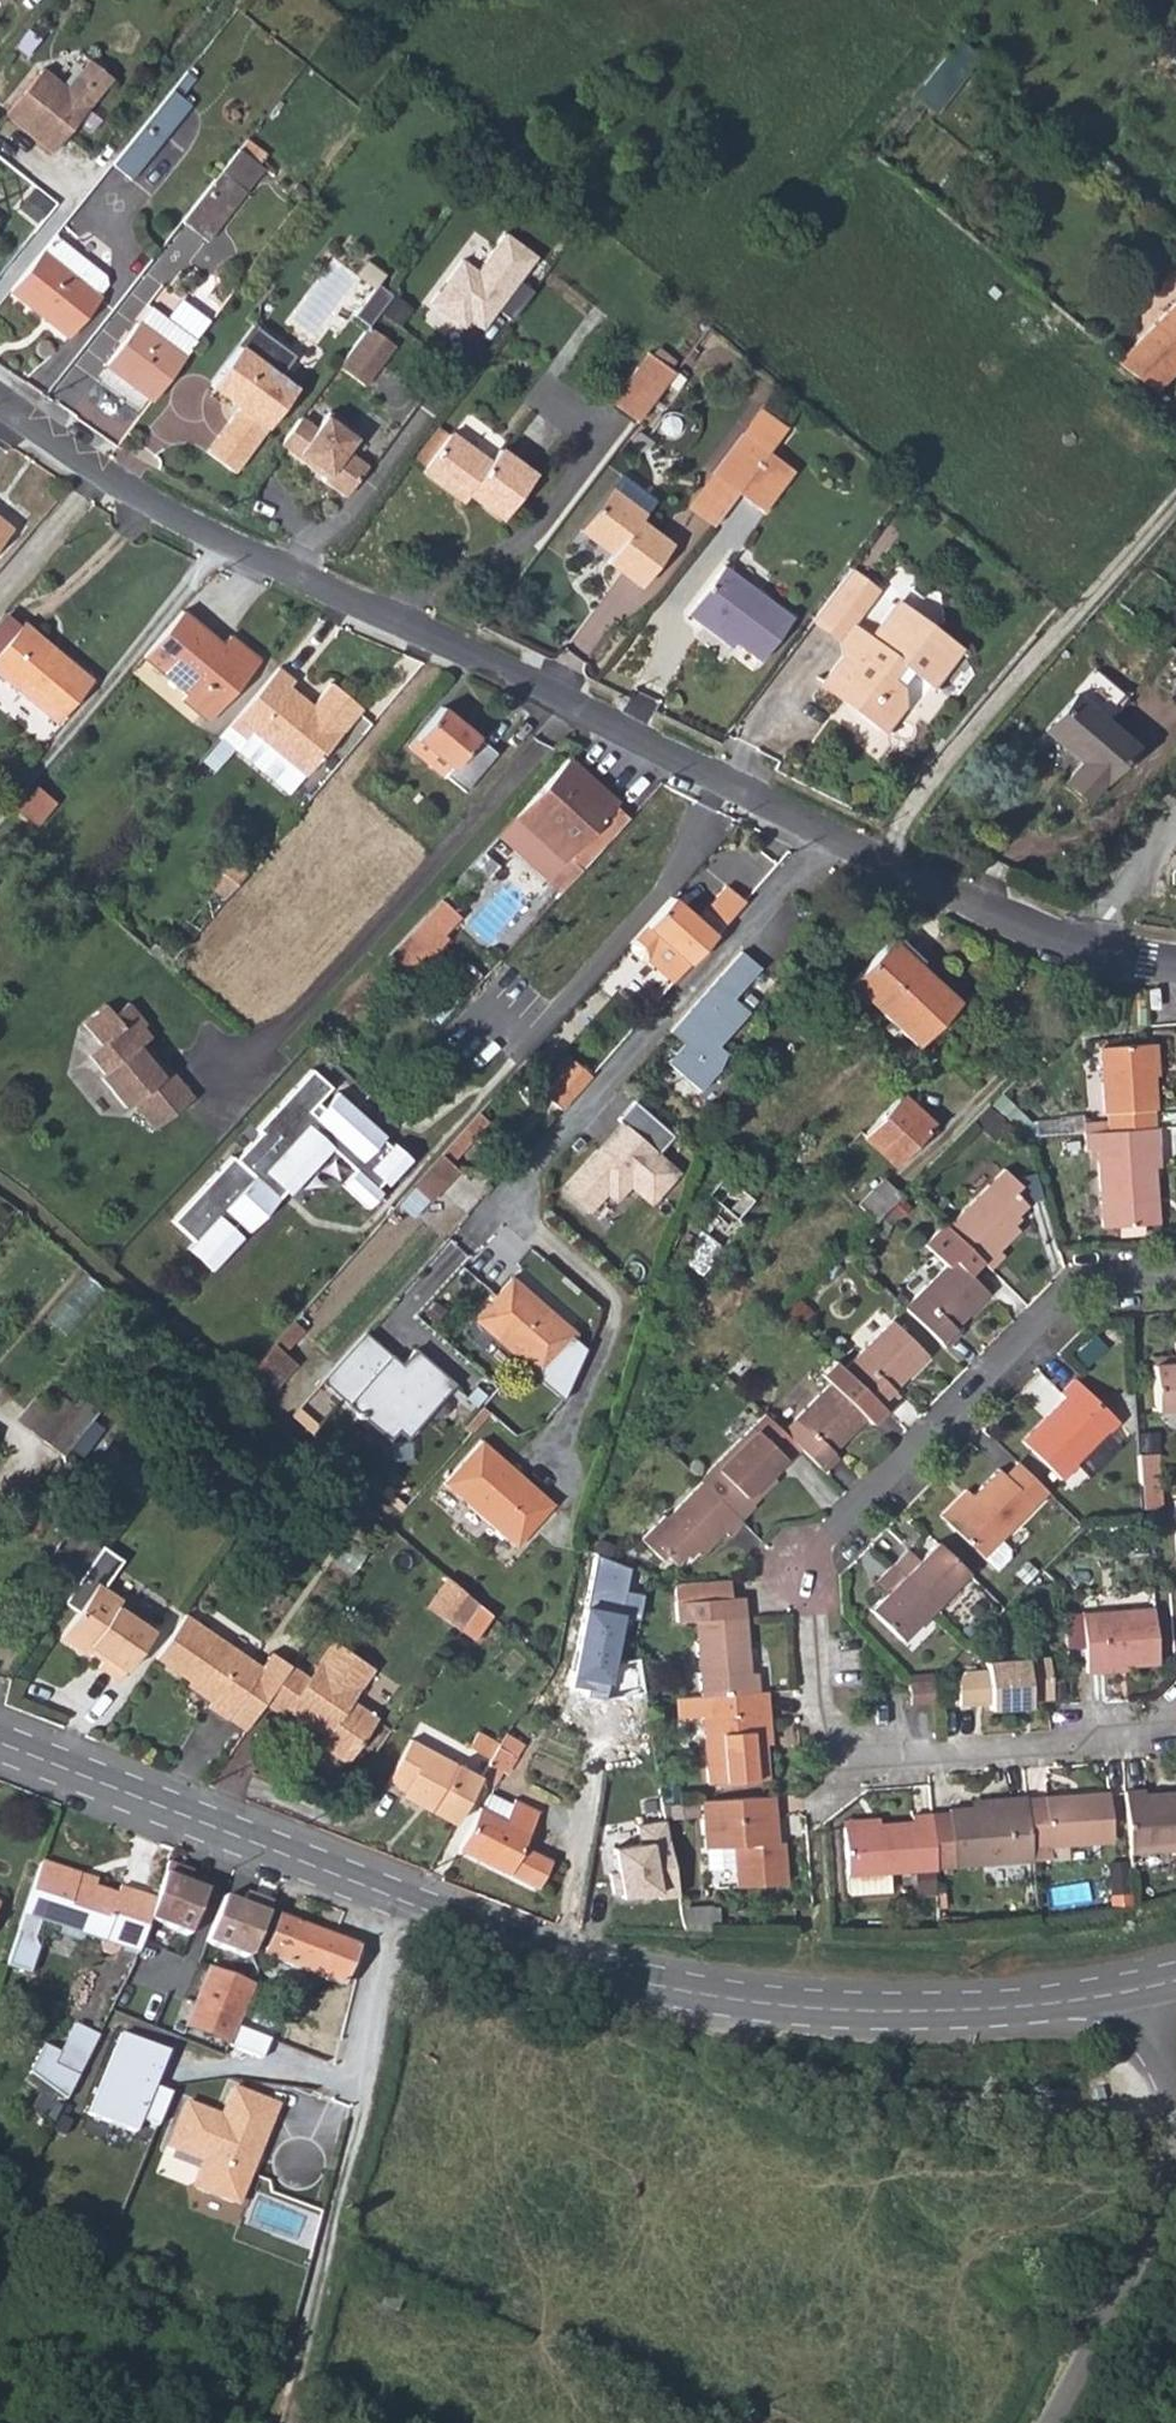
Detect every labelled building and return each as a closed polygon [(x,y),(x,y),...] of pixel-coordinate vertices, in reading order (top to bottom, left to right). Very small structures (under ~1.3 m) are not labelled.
[(935,108),(982,55),(962,37),(915,90),(935,108)] [(43,67),(6,114),(21,126),(29,125),(37,132),(33,136),(52,152),(112,77),(89,58),(67,86),(43,67)] [(187,71),(173,89),(181,95),(195,77),(187,71)] [(181,95),(173,89),(112,165),(130,178),(190,103),(181,95)] [(29,125),(21,126),(33,136),(37,132),(29,125)] [(265,168),(240,149),(221,173),(246,194),(265,168)] [(246,194),(221,173),(181,224),(206,244),(246,194)] [(105,276),(55,235),(42,252),(97,296),(106,285),(105,276)] [(532,259),(500,235),(472,271),(459,260),(426,304),(458,329),(465,320),(477,330),(493,310),(507,321),(529,294),(514,283),(532,259)] [(97,296),(42,252),(11,291),(70,339),(100,298),(97,296)] [(1119,365),(1149,390),(1175,361),(1175,301),(1119,365)] [(106,363),(153,399),(198,339),(154,306),(138,325),(136,323),(106,363)] [(365,389),(396,348),(370,329),(339,370),(365,389)] [(236,474),(300,390),(265,363),(262,365),(241,349),(212,387),(241,409),(208,453),(236,474)] [(615,402),(640,422),(677,373),(653,353),(615,402)] [(1149,390),(1157,397),(1175,377),(1175,361),(1149,390)] [(361,438),(331,413),(318,430),(302,418),(283,445),(327,479),(324,483),(345,499),(368,469),(349,455),(361,438)] [(449,433),(437,424),(413,455),(427,464),(421,470),(465,501),(471,494),(504,518),(537,472),(503,447),(494,460),(452,430),(449,433)] [(752,424),(747,432),(773,453),(778,445),(752,424)] [(715,474),(741,494),(773,453),(747,432),(715,474)] [(795,473),(773,453),(741,494),(766,512),(795,473)] [(741,494),(715,474),(690,507),(717,527),(741,494)] [(649,512),(615,487),(584,529),(614,552),(608,559),(643,586),(675,543),(651,525),(646,532),(639,526),(649,512)] [(0,515),(0,544),(14,527),(0,515)] [(796,615),(726,563),(689,613),(705,625),(709,620),(737,641),(762,660),(796,615)] [(886,592),(857,570),(818,621),(843,640),(845,657),(823,686),(890,735),(910,707),(908,687),(917,674),(937,689),(967,649),(902,602),(875,636),(861,624),(886,592)] [(225,642),(185,609),(145,657),(189,693),(185,699),(211,722),(263,659),(232,633),(225,642)] [(733,647),(737,641),(709,620),(705,625),(733,647)] [(0,650),(0,673),(59,722),(91,685),(64,660),(60,664),(18,629),(0,650)] [(296,680),(281,667),(280,667),(231,726),(246,739),(234,755),(288,799),(307,776),(364,709),(334,683),(315,706),(311,711),(303,705),(306,699),(291,687),(296,680)] [(1081,805),(1129,747),(1071,698),(1040,735),(1074,766),(1059,786),(1081,805)] [(315,706),(306,699),(303,705),(311,711),(315,706)] [(444,776),(446,775),(456,784),(465,791),(497,753),(442,707),(416,738),(409,747),(444,776)] [(618,802),(569,757),(516,815),(564,861),(569,856),(582,869),(599,850),(628,819),(614,806),(618,802)] [(38,784),(19,807),(37,823),(56,800),(38,784)] [(649,894),(599,850),(582,869),(576,875),(561,893),(609,938),(649,894)] [(233,855),(210,882),(225,895),(248,868),(233,855)] [(464,871),(438,899),(449,909),(475,881),(464,871)] [(743,903),(726,889),(694,922),(670,898),(629,944),(630,953),(639,961),(649,962),(672,984),(743,903)] [(957,1002),(890,939),(850,983),(916,1045),(957,1002)] [(749,944),(678,1024),(692,1036),(675,1054),(708,1083),(726,1063),(722,1059),(734,1045),(726,1038),(756,1005),(741,991),(768,961),(749,944)] [(647,989),(634,1005),(645,1014),(658,999),(647,989)] [(1156,1007),(1155,992),(1144,992),(1145,1007),(1156,1007)] [(192,1098),(170,1070),(166,1072),(158,1077),(136,1049),(144,1044),(150,1039),(142,1029),(145,1026),(129,1005),(113,1017),(105,1007),(79,1027),(97,1048),(86,1058),(101,1076),(97,1079),(122,1108),(130,1102),(153,1130),(192,1098)] [(1085,1119),(1086,1130),(1156,1126),(1154,1108),(1158,1108),(1153,1043),(1103,1046),(1106,1111),(1110,1111),(1110,1118),(1085,1119)] [(166,1072),(144,1044),(136,1049),(158,1077),(166,1072)] [(591,1076),(571,1058),(541,1092),(561,1109),(591,1076)] [(232,1160),(173,1224),(191,1241),(183,1249),(214,1277),(334,1145),(361,1169),(342,1190),(361,1208),(371,1210),(382,1197),(377,1192),(384,1184),(388,1189),(413,1161),(311,1069),(256,1129),(264,1135),(237,1165),(232,1160)] [(604,1142),(569,1181),(595,1203),(611,1185),(621,1193),(635,1178),(656,1197),(684,1166),(666,1150),(682,1132),(640,1094),(623,1113),(627,1117),(633,1122),(609,1148),(604,1142)] [(933,1128),(899,1096),(866,1134),(899,1164),(933,1128)] [(604,1142),(609,1148),(633,1122),(627,1117),(604,1142)] [(1162,1163),(1160,1125),(1156,1126),(1086,1130),(1086,1149),(1101,1148),(1105,1225),(1121,1224),(1146,1223),(1162,1222),(1157,1163),(1162,1163)] [(440,1156),(411,1188),(428,1202),(456,1171),(440,1156)] [(1003,1166),(946,1223),(991,1268),(1005,1254),(999,1248),(1018,1228),(1015,1225),(1021,1218),(1017,1214),(1027,1203),(1014,1191),(1022,1184),(1003,1166)] [(756,1199),(726,1172),(709,1192),(724,1206),(738,1219),(756,1199)] [(903,1194),(886,1178),(860,1203),(878,1220),(903,1194)] [(743,1223),(738,1219),(724,1206),(702,1229),(721,1248),(743,1223)] [(1146,1223),(1121,1224),(1122,1236),(1146,1235),(1146,1223)] [(951,1258),(904,1305),(945,1346),(960,1331),(955,1326),(987,1293),(951,1258)] [(52,1318),(67,1330),(103,1285),(88,1273),(52,1318)] [(551,1305),(517,1274),(480,1315),(543,1371),(541,1374),(567,1397),(591,1345),(577,1333),(579,1330),(561,1313),(557,1319),(546,1310),(551,1305)] [(440,1298),(430,1309),(439,1317),(449,1306),(440,1298)] [(814,1310),(802,1298),(789,1311),(801,1323),(814,1310)] [(561,1313),(551,1305),(546,1310),(557,1319),(561,1313)] [(893,1317),(845,1366),(885,1406),(899,1391),(894,1385),(926,1352),(893,1317)] [(305,1329),(294,1319),(274,1342),(285,1352),(305,1329)] [(395,1351),(368,1327),(325,1376),(361,1407),(361,1413),(367,1412),(392,1435),(401,1425),(410,1433),(457,1379),(419,1345),(405,1360),(397,1361),(391,1355),(395,1351)] [(285,1352),(274,1342),(250,1368),(273,1390),(298,1362),(285,1352)] [(395,1351),(391,1355),(397,1361),(405,1360),(395,1351)] [(1153,1367),(1154,1394),(1154,1412),(1175,1411),(1175,1366),(1153,1367)] [(831,1378),(783,1428),(798,1443),(823,1468),(839,1453),(834,1447),(866,1413),(831,1378)] [(1118,1422),(1076,1379),(1058,1397),(1062,1401),(1022,1440),(1060,1479),(1118,1422)] [(28,1429),(62,1457),(64,1454),(105,1400),(87,1386),(75,1404),(58,1391),(28,1429)] [(750,1422),(697,1474),(700,1477),(738,1515),(753,1501),(751,1499),(747,1496),(771,1472),(798,1443),(783,1428),(764,1409),(750,1422)] [(440,1483),(514,1548),(554,1503),(480,1438),(440,1483)] [(1138,1451),(1140,1483),(1158,1482),(1156,1450),(1138,1451)] [(1049,1491),(1019,1461),(1006,1475),(999,1468),(972,1495),(945,1522),(996,1572),(1010,1559),(1010,1551),(1000,1541),(1049,1491)] [(773,1475),(771,1472),(747,1496),(751,1499),(773,1475)] [(725,1532),(740,1517),(738,1515),(700,1477),(664,1512),(663,1512),(639,1534),(658,1554),(663,1549),(673,1558),(683,1548),(687,1550),(693,1545),(698,1549),(720,1527),(725,1532)] [(1159,1497),(1158,1482),(1140,1483),(1142,1499),(1159,1497)] [(939,1516),(945,1522),(972,1495),(966,1489),(939,1516)] [(97,1549),(68,1523),(42,1560),(75,1582),(97,1549)] [(931,1602),(966,1569),(937,1541),(918,1559),(908,1549),(893,1563),(931,1602)] [(630,1567),(595,1556),(572,1661),(571,1685),(588,1686),(586,1694),(604,1697),(606,1681),(611,1683),(623,1618),(641,1620),(644,1593),(626,1591),(630,1567)] [(933,1605),(931,1602),(893,1563),(877,1579),(887,1591),(871,1607),(900,1637),(933,1605)] [(727,1575),(671,1579),(672,1598),(728,1595),(727,1575)] [(421,1608),(437,1619),(457,1587),(443,1577),(421,1608)] [(437,1619),(454,1631),(474,1603),(457,1587),(437,1619)] [(115,1607),(92,1591),(55,1645),(77,1660),(79,1656),(82,1653),(98,1664),(96,1668),(92,1674),(112,1688),(145,1637),(111,1613),(115,1607)] [(734,1595),(735,1614),(742,1614),(741,1594),(734,1595)] [(745,1670),(742,1614),(735,1614),(734,1595),(728,1595),(672,1598),(672,1599),(674,1620),(691,1619),(695,1693),(696,1693),(707,1692),(752,1689),(751,1669),(745,1670)] [(487,1614),(474,1603),(454,1631),(469,1641),(487,1614)] [(1155,1607),(1081,1614),(1088,1675),(1131,1671),(1131,1667),(1161,1665),(1155,1607)] [(251,1674),(174,1625),(146,1667),(186,1694),(184,1698),(200,1708),(196,1715),(217,1728),(235,1699),(257,1714),(259,1710),(260,1709),(267,1699),(287,1668),(294,1657),(298,1649),(300,1647),(278,1633),(251,1674)] [(306,1682),(287,1668),(267,1699),(260,1709),(259,1710),(279,1722),(284,1716),(307,1732),(315,1729),(324,1736),(318,1744),(320,1753),(343,1769),(375,1722),(349,1704),(370,1673),(330,1645),(306,1682)] [(79,1656),(96,1668),(98,1664),(82,1653),(79,1656)] [(1054,1698),(1051,1659),(989,1664),(989,1674),(964,1675),(959,1680),(960,1707),(991,1703),(991,1711),(1021,1709),(1020,1700),(1032,1699),(1054,1698)] [(910,1705),(934,1704),(933,1679),(909,1681),(910,1705)] [(764,1708),(763,1688),(753,1689),(752,1689),(707,1692),(696,1693),(695,1693),(674,1694),(675,1713),(700,1712),(704,1779),(761,1776),(759,1739),(757,1708),(764,1708)] [(1033,1709),(1032,1699),(1020,1700),(1021,1709),(1033,1709)] [(766,1738),(764,1708),(757,1708),(759,1739),(766,1738)] [(307,1732),(318,1744),(324,1736),(315,1729),(307,1732)] [(506,1733),(481,1777),(491,1785),(500,1770),(506,1773),(524,1745),(506,1733)] [(401,1796),(453,1824),(480,1778),(409,1738),(385,1783),(401,1791),(401,1796)] [(1122,1791),(1127,1855),(1175,1851),(1175,1791),(1144,1793),(1145,1790),(1122,1791)] [(1040,1799),(1024,1798),(1028,1861),(1047,1860),(1047,1848),(1110,1843),(1107,1792),(1041,1796),(1040,1799)] [(482,1807),(504,1818),(510,1804),(489,1793),(482,1807)] [(779,1814),(777,1794),(701,1799),(705,1849),(707,1871),(734,1870),(736,1888),(789,1884),(786,1841),(780,1841),(771,1842),(769,1814),(779,1814)] [(952,1868),(1029,1863),(1028,1861),(1024,1798),(1023,1796),(969,1799),(969,1806),(947,1808),(947,1811),(929,1812),(934,1869),(952,1868)] [(513,1799),(510,1804),(504,1818),(482,1807),(480,1807),(458,1848),(537,1887),(551,1859),(523,1844),(538,1810),(513,1799)] [(888,1874),(934,1871),(934,1869),(929,1812),(910,1814),(911,1820),(879,1821),(878,1817),(841,1820),(846,1894),(888,1891),(888,1874)] [(780,1841),(779,1814),(769,1814),(771,1842),(780,1841)] [(613,1850),(622,1901),(661,1899),(652,1844),(669,1840),(666,1823),(636,1827),(639,1846),(613,1850)] [(114,1944),(115,1944),(119,1930),(102,1924),(112,1894),(113,1891),(91,1883),(73,1877),(75,1871),(37,1858),(35,1865),(26,1893),(20,1911),(2,1962),(25,1970),(34,1944),(28,1932),(34,1916),(96,1937),(96,1938),(96,1939),(96,1940),(96,1941),(96,1942),(97,1942),(97,1943),(98,1944),(98,1945),(99,1945),(99,1946),(100,1946),(100,1947),(101,1947),(102,1947),(102,1948),(103,1948),(104,1948),(105,1948),(106,1948),(107,1948),(108,1948),(109,1948),(110,1948),(110,1947),(111,1947),(112,1947),(112,1946),(113,1946),(113,1945),(114,1945),(114,1944)] [(183,1932),(200,1888),(187,1883),(191,1869),(163,1859),(144,1916),(183,1932)] [(93,1877),(75,1871),(73,1877),(91,1883),(93,1877)] [(246,1958),(267,1901),(242,1890),(239,1901),(217,1892),(198,1940),(246,1958)] [(129,1900),(112,1894),(102,1924),(119,1930),(129,1900)] [(354,1948),(278,1916),(262,1955),(275,1960),(300,1971),(339,1987),(354,1948)] [(144,1940),(131,1976),(185,1996),(198,1960),(144,1940)] [(275,1960),(269,1973),(295,1983),(300,1971),(275,1960)] [(248,1988),(225,1978),(203,2034),(226,2044),(248,1988)] [(69,2024),(55,2054),(50,2064),(74,2076),(94,2035),(69,2024)] [(170,2050),(120,2031),(88,2114),(135,2132),(141,2117),(160,2124),(173,2091),(157,2085),(170,2050)] [(39,2046),(26,2073),(42,2085),(63,2100),(74,2076),(50,2064),(55,2054),(39,2046)] [(240,2201),(254,2166),(251,2160),(254,2152),(261,2150),(277,2106),(233,2088),(222,2117),(186,2103),(169,2148),(204,2162),(196,2183),(198,2190),(234,2203),(240,2201)] [(251,2160),(254,2166),(261,2150),(254,2152),(251,2160)]
